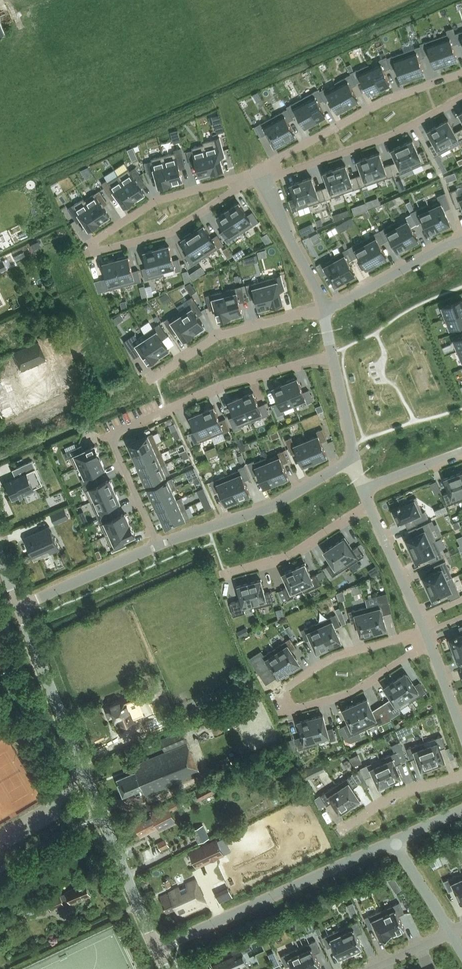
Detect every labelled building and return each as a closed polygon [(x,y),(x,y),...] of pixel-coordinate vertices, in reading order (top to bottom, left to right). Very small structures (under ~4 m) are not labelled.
[(455,34),(453,28),(446,30),(448,34),(437,38),(446,63),(457,59),(452,45),(458,43),(455,34)] [(421,46),(424,55),(430,53),(435,67),(446,63),(437,38),(426,42),(420,44),(421,46)] [(406,56),(413,77),(424,73),(419,59),(425,57),(424,55),(421,46),(415,48),(417,53),(406,56)] [(387,58),(391,68),(391,69),(397,67),(402,81),(413,77),(406,56),(404,52),(393,56),(387,58)] [(371,69),(379,89),(390,84),(384,71),(391,68),(387,58),(387,57),(379,60),(381,64),(371,69)] [(351,74),(356,83),(363,81),(369,94),(379,89),(371,69),(369,65),(358,70),(354,71),(350,73),(351,74)] [(336,85),(348,106),(359,101),(351,88),(357,85),(356,83),(351,74),(346,77),(335,83),(336,85)] [(320,91),(319,91),(324,100),(325,102),(331,99),(338,112),(348,106),(336,85),(326,90),(325,88),(320,91)] [(319,91),(320,91),(319,89),(313,92),(303,98),(315,122),(326,116),(319,103),(324,100),(319,91)] [(305,127),(315,122),(303,98),(292,104),(287,107),(288,109),(293,117),(298,114),(305,127)] [(293,117),(288,109),(282,112),(272,117),(285,141),(295,135),(288,122),(294,119),(293,117)] [(272,117),(262,123),(256,126),(262,136),(267,133),(275,146),(285,141),(272,117)] [(460,129),(455,132),(448,120),(438,125),(450,148),(461,142),(461,132),(460,129)] [(221,121),(220,122),(214,123),(217,134),(223,132),(224,132),(221,121)] [(450,148),(438,125),(427,131),(434,143),(429,146),(434,157),(440,154),(450,148)] [(211,173),(224,169),(220,155),(224,154),(220,137),(203,142),(203,144),(211,173)] [(413,140),(402,145),(413,169),(424,164),(429,161),(424,150),(419,153),(413,140)] [(193,150),(187,151),(190,163),(196,162),(200,176),(211,173),(203,144),(192,147),(193,150)] [(391,164),(395,175),(394,175),(395,177),(402,174),(413,169),(402,145),(391,150),(397,162),(391,164)] [(175,152),(164,155),(172,183),(174,183),(174,185),(181,183),(181,181),(183,180),(179,166),(185,164),(181,148),(174,150),(175,152)] [(394,175),(395,175),(391,164),(385,166),(380,153),(369,157),(377,181),(389,177),(394,175)] [(172,183),(164,155),(151,158),(152,161),(146,162),(149,174),(155,173),(159,187),(172,183)] [(377,181),(369,157),(357,161),(362,174),(356,176),(360,187),(366,185),(377,181)] [(346,165),(335,169),(343,193),(355,189),(360,187),(356,176),(351,178),(346,165)] [(142,177),(135,167),(130,170),(129,168),(119,175),(135,200),(137,198),(138,200),(144,196),(143,194),(145,193),(137,181),(142,177)] [(343,193),(335,169),(323,173),(328,186),(322,188),(326,199),(332,197),(343,193)] [(455,172),(445,176),(447,182),(457,178),(455,172)] [(119,175),(108,182),(107,180),(102,183),(111,198),(116,194),(124,207),(135,200),(119,175)] [(326,199),(322,188),(317,190),(312,177),(301,181),(309,205),(321,201),(326,199)] [(309,205),(301,181),(290,185),(294,198),(289,200),(293,211),(298,209),(309,205)] [(450,191),(456,208),(461,206),(461,193),(459,194),(457,189),(450,191)] [(100,190),(85,200),(100,223),(110,216),(102,204),(107,200),(100,190)] [(451,208),(446,192),(437,196),(440,202),(430,206),(440,229),(451,224),(445,210),(451,208)] [(83,198),(68,208),(76,221),(81,217),(89,230),(100,223),(85,200),(84,198),(83,198)] [(239,203),(228,210),(243,232),(254,225),(259,222),(253,212),(247,215),(239,203)] [(366,203),(352,208),(355,215),(368,210),(366,203)] [(418,224),(423,221),(429,234),(440,229),(430,206),(429,204),(418,209),(415,211),(411,212),(411,214),(412,213),(418,224)] [(220,233),(227,243),(232,239),(243,232),(228,210),(217,217),(226,229),(220,233)] [(408,246),(419,240),(412,227),(418,224),(412,213),(411,214),(406,217),(408,221),(398,226),(408,246)] [(398,251),(408,246),(398,226),(396,222),(385,228),(380,231),(386,241),(391,238),(398,251)] [(224,245),(217,235),(212,238),(204,226),(202,227),(201,226),(194,230),(195,232),(193,233),(208,255),(219,248),(224,245)] [(387,257),(380,244),(386,241),(380,231),(374,234),(364,239),(377,263),(387,257)] [(192,266),(197,262),(208,255),(193,233),(192,234),(191,233),(184,237),(184,238),(182,240),(190,252),(185,256),(192,266)] [(318,233),(311,237),(315,244),(322,240),(318,233)] [(359,256),(366,269),(368,268),(369,269),(376,265),(375,264),(377,263),(364,239),(354,245),(348,248),(354,259),(359,256)] [(175,269),(176,272),(182,270),(179,258),(173,260),(169,246),(157,249),(163,273),(175,269)] [(356,275),(349,262),(354,259),(348,248),(343,251),(332,257),(333,259),(334,259),(345,280),(356,275)] [(144,253),(148,267),(142,268),(145,280),(151,278),(164,275),(163,273),(157,249),(144,253)] [(136,283),(142,281),(139,269),(133,271),(129,257),(126,257),(126,256),(118,258),(118,260),(116,260),(123,286),(136,283)] [(335,286),(345,280),(334,259),(333,259),(323,264),(322,262),(317,265),(322,276),(328,273),(335,286)] [(116,260),(104,264),(107,278),(101,279),(105,291),(111,289),(123,286),(116,260)] [(195,270),(190,274),(194,279),(199,276),(195,270)] [(281,275),(264,280),(271,306),(284,302),(280,288),(284,287),(281,275)] [(259,309),(271,306),(264,280),(246,284),(250,296),(255,295),(259,309)] [(242,286),(224,290),(231,316),(243,313),(239,299),(245,297),(242,286)] [(215,306),(219,320),(231,316),(224,290),(206,295),(209,307),(215,306)] [(180,310),(194,333),(195,333),(195,332),(205,326),(197,314),(202,310),(192,296),(187,299),(177,306),(180,310)] [(461,312),(461,299),(442,307),(446,318),(461,312)] [(194,333),(180,310),(164,320),(171,331),(176,327),(184,340),(194,333)] [(446,318),(451,329),(461,325),(461,312),(446,318)] [(120,314),(113,319),(117,324),(124,319),(120,314)] [(160,323),(144,333),(159,356),(160,356),(159,355),(170,349),(162,337),(167,333),(160,323)] [(159,356),(144,333),(138,338),(135,334),(124,341),(133,355),(141,350),(149,363),(151,361),(152,363),(158,359),(157,357),(159,356)] [(461,349),(461,336),(454,339),(459,350),(461,349)] [(41,340),(16,352),(24,369),(49,357),(41,340)] [(0,383),(0,412),(5,411),(6,416),(64,394),(56,373),(45,377),(42,368),(0,383)] [(313,401),(309,390),(303,392),(297,378),(295,379),(294,378),(287,381),(287,382),(286,383),(295,406),(307,401),(308,403),(313,401)] [(273,388),(279,402),(273,404),(278,415),(284,413),(283,411),(295,406),(286,383),(273,388)] [(253,392),(241,397),(252,422),(264,417),(269,414),(265,403),(259,406),(253,392)] [(241,397),(229,402),(235,416),(229,418),(235,431),(241,428),(240,427),(252,422),(241,397)] [(214,407),(202,412),(212,437),(224,432),(230,430),(226,418),(220,421),(214,407)] [(202,412),(190,417),(196,431),(190,433),(195,444),(200,442),(212,437),(202,412)] [(315,461),(327,456),(322,442),(327,440),(323,429),(317,431),(319,436),(307,440),(315,461)] [(133,454),(157,443),(153,433),(129,444),(133,454)] [(315,461),(307,440),(295,445),(291,437),(286,440),(292,454),(297,452),(303,466),(315,461)] [(157,443),(133,454),(138,464),(162,453),(157,443)] [(68,451),(64,453),(66,459),(71,457),(75,467),(79,465),(100,456),(95,445),(82,451),(79,446),(68,451)] [(289,461),(284,450),(278,453),(279,455),(268,459),(267,460),(276,482),(288,477),(283,464),(289,461)] [(138,464),(137,464),(142,474),(166,463),(162,453),(138,464)] [(100,456),(79,465),(85,477),(81,479),(83,484),(94,479),(92,474),(105,468),(100,456)] [(267,486),(267,488),(275,485),(275,483),(276,482),(267,460),(268,459),(267,457),(255,462),(254,460),(248,463),(253,476),(259,474),(264,487),(267,486)] [(166,463),(142,474),(146,484),(171,473),(166,463)] [(20,479),(5,485),(13,502),(24,497),(25,499),(36,494),(32,484),(41,481),(34,464),(17,471),(20,479)] [(250,478),(245,465),(238,468),(239,470),(228,474),(238,499),(250,494),(244,481),(250,478)] [(228,474),(216,479),(210,482),(215,493),(220,490),(226,504),(238,499),(228,474)] [(443,494),(447,505),(461,500),(461,493),(455,475),(444,479),(449,492),(443,494)] [(172,478),(148,488),(152,498),(173,489),(173,490),(177,488),(172,478)] [(94,479),(83,484),(91,501),(115,490),(110,479),(97,485),(94,479)] [(173,489),(152,498),(157,509),(158,509),(177,500),(177,499),(173,490),(173,489)] [(115,490),(91,501),(98,518),(110,513),(107,507),(121,501),(115,490)] [(177,500),(158,509),(162,518),(186,507),(181,497),(177,499),(177,500)] [(399,507),(393,510),(395,513),(393,514),(396,520),(397,519),(399,523),(423,513),(416,497),(408,501),(409,502),(401,506),(401,505),(398,506),(399,507)] [(446,505),(435,510),(437,516),(448,511),(446,505)] [(186,507),(162,518),(167,528),(191,518),(186,507)] [(68,518),(65,509),(51,515),(55,524),(68,518)] [(110,513),(98,518),(106,535),(131,524),(125,512),(112,518),(110,513)] [(420,533),(406,539),(411,551),(436,540),(428,522),(417,527),(420,533)] [(131,524),(106,535),(113,551),(124,545),(122,541),(136,535),(131,524)] [(51,531),(26,542),(32,557),(57,546),(51,531)] [(358,546),(352,549),(345,537),(334,544),(349,566),(364,556),(358,546)] [(436,540),(411,551),(417,562),(428,557),(431,563),(444,557),(436,540)] [(327,566),(333,576),(349,566),(334,544),(324,551),(332,563),(327,566)] [(437,571),(423,577),(425,581),(423,581),(426,588),(428,587),(428,588),(453,577),(445,561),(434,565),(437,571)] [(303,590),(304,592),(322,584),(317,573),(311,576),(305,563),(294,568),(304,590),(303,590)] [(376,565),(368,571),(372,577),(380,571),(376,565)] [(294,568),(283,573),(288,586),(283,589),(286,596),(288,600),(294,597),(293,595),(303,590),(304,590),(294,568)] [(428,589),(427,590),(430,596),(431,595),(433,599),(439,596),(439,597),(441,596),(441,595),(447,593),(450,600),(461,595),(453,577),(428,588),(428,589)] [(271,591),(265,593),(261,579),(249,583),(255,606),(256,608),(274,603),(271,591)] [(245,613),(244,608),(255,606),(249,583),(237,586),(241,599),(230,602),(234,616),(245,613)] [(343,591),(337,594),(339,601),(346,599),(343,591)] [(374,632),(387,629),(383,615),(392,612),(387,593),(377,595),(379,603),(367,606),(374,632)] [(362,636),(374,632),(367,606),(349,611),(352,623),(358,621),(362,636)] [(341,641),(335,628),(341,625),(336,614),(318,622),(329,647),(341,641)] [(318,652),(329,647),(318,622),(301,630),(306,641),(311,639),(318,652)] [(449,643),(452,649),(453,649),(461,646),(461,626),(459,627),(461,634),(458,636),(458,635),(455,635),(456,636),(450,639),(451,642),(449,643)] [(290,638),(274,648),(289,671),(300,664),(292,651),(297,648),(290,638)] [(453,652),(455,658),(456,657),(458,661),(461,660),(461,646),(453,649),(454,651),(453,652)] [(258,659),(265,669),(270,665),(278,678),(289,671),(274,648),(258,659)] [(407,673),(396,680),(410,702),(426,692),(420,682),(415,685),(407,673)] [(394,713),(410,702),(396,680),(385,687),(393,700),(388,703),(394,713)] [(125,698),(105,706),(109,717),(115,714),(115,716),(117,716),(121,725),(133,720),(130,711),(133,710),(130,703),(135,701),(132,694),(124,697),(125,698)] [(367,699),(355,704),(366,729),(384,721),(379,710),(373,712),(367,699)] [(343,710),(350,723),(344,726),(347,732),(349,737),(366,729),(355,704),(343,710)] [(323,715),(311,719),(317,740),(329,736),(330,741),(336,739),(333,728),(327,729),(323,715)] [(170,716),(158,721),(160,725),(172,720),(170,716)] [(299,749),(318,744),(317,740),(311,719),(298,722),(302,736),(296,738),(299,749)] [(344,726),(338,728),(341,735),(347,732),(344,726)] [(406,734),(403,727),(396,730),(399,737),(406,734)] [(136,771),(118,779),(124,794),(142,786),(146,796),(200,772),(182,729),(159,739),(165,752),(133,765),(136,771)] [(433,766),(445,762),(440,749),(446,747),(442,735),(424,742),(433,766)] [(294,738),(288,740),(294,751),(297,750),(294,738)] [(424,742),(407,748),(411,759),(417,757),(421,770),(433,766),(424,742)] [(451,747),(447,749),(451,760),(455,758),(451,747)] [(402,749),(397,751),(402,762),(407,760),(402,749)] [(391,782),(402,777),(396,765),(402,762),(397,751),(380,759),(391,782)] [(360,768),(365,779),(374,775),(379,788),(391,782),(380,759),(360,768)] [(317,763),(302,770),(306,778),(321,772),(317,763)] [(356,771),(352,775),(358,785),(362,782),(356,771)] [(353,788),(358,785),(352,775),(336,785),(350,807),(361,800),(353,788)] [(195,792),(199,800),(214,792),(210,784),(195,792)] [(350,807),(336,785),(321,795),(326,804),(327,805),(332,802),(340,813),(350,807)] [(321,795),(315,798),(320,808),(326,804),(321,795)] [(159,827),(160,830),(174,822),(165,804),(151,811),(152,814),(135,822),(142,836),(159,827)] [(209,838),(203,824),(192,829),(199,843),(209,838)] [(165,839),(157,843),(161,850),(168,846),(165,839)] [(216,839),(189,852),(196,868),(224,854),(216,839)] [(461,873),(444,881),(449,892),(455,889),(461,903),(461,902),(461,873)] [(196,880),(159,896),(166,912),(177,908),(180,915),(207,903),(196,880)] [(73,902),(91,895),(86,883),(60,894),(61,895),(65,904),(56,908),(58,912),(74,905),(73,902)] [(398,883),(391,891),(396,894),(402,886),(398,883)] [(228,887),(215,893),(219,903),(232,897),(228,887)] [(48,901),(52,909),(56,908),(65,904),(61,895),(48,901)] [(382,910),(393,934),(394,933),(395,936),(401,933),(400,930),(405,928),(399,916),(405,913),(400,902),(382,910)] [(393,934),(382,910),(365,918),(370,929),(375,926),(381,939),(393,934)] [(2,930),(3,932),(17,925),(13,916),(0,922),(0,931),(2,930)] [(340,929),(351,953),(352,952),(353,955),(359,951),(358,949),(363,947),(357,935),(363,932),(358,921),(340,929)] [(351,953),(340,929),(323,937),(328,948),(333,945),(339,958),(351,953)] [(242,963),(246,962),(242,954),(252,950),(246,939),(237,943),(239,947),(231,951),(232,952),(228,954),(227,953),(210,961),(214,968),(245,968),(242,963)] [(308,968),(315,968),(321,966),(315,954),(321,951),(316,940),(298,948),(308,968)] [(298,948),(281,956),(286,967),(291,964),(293,968),(308,968),(298,948)]
